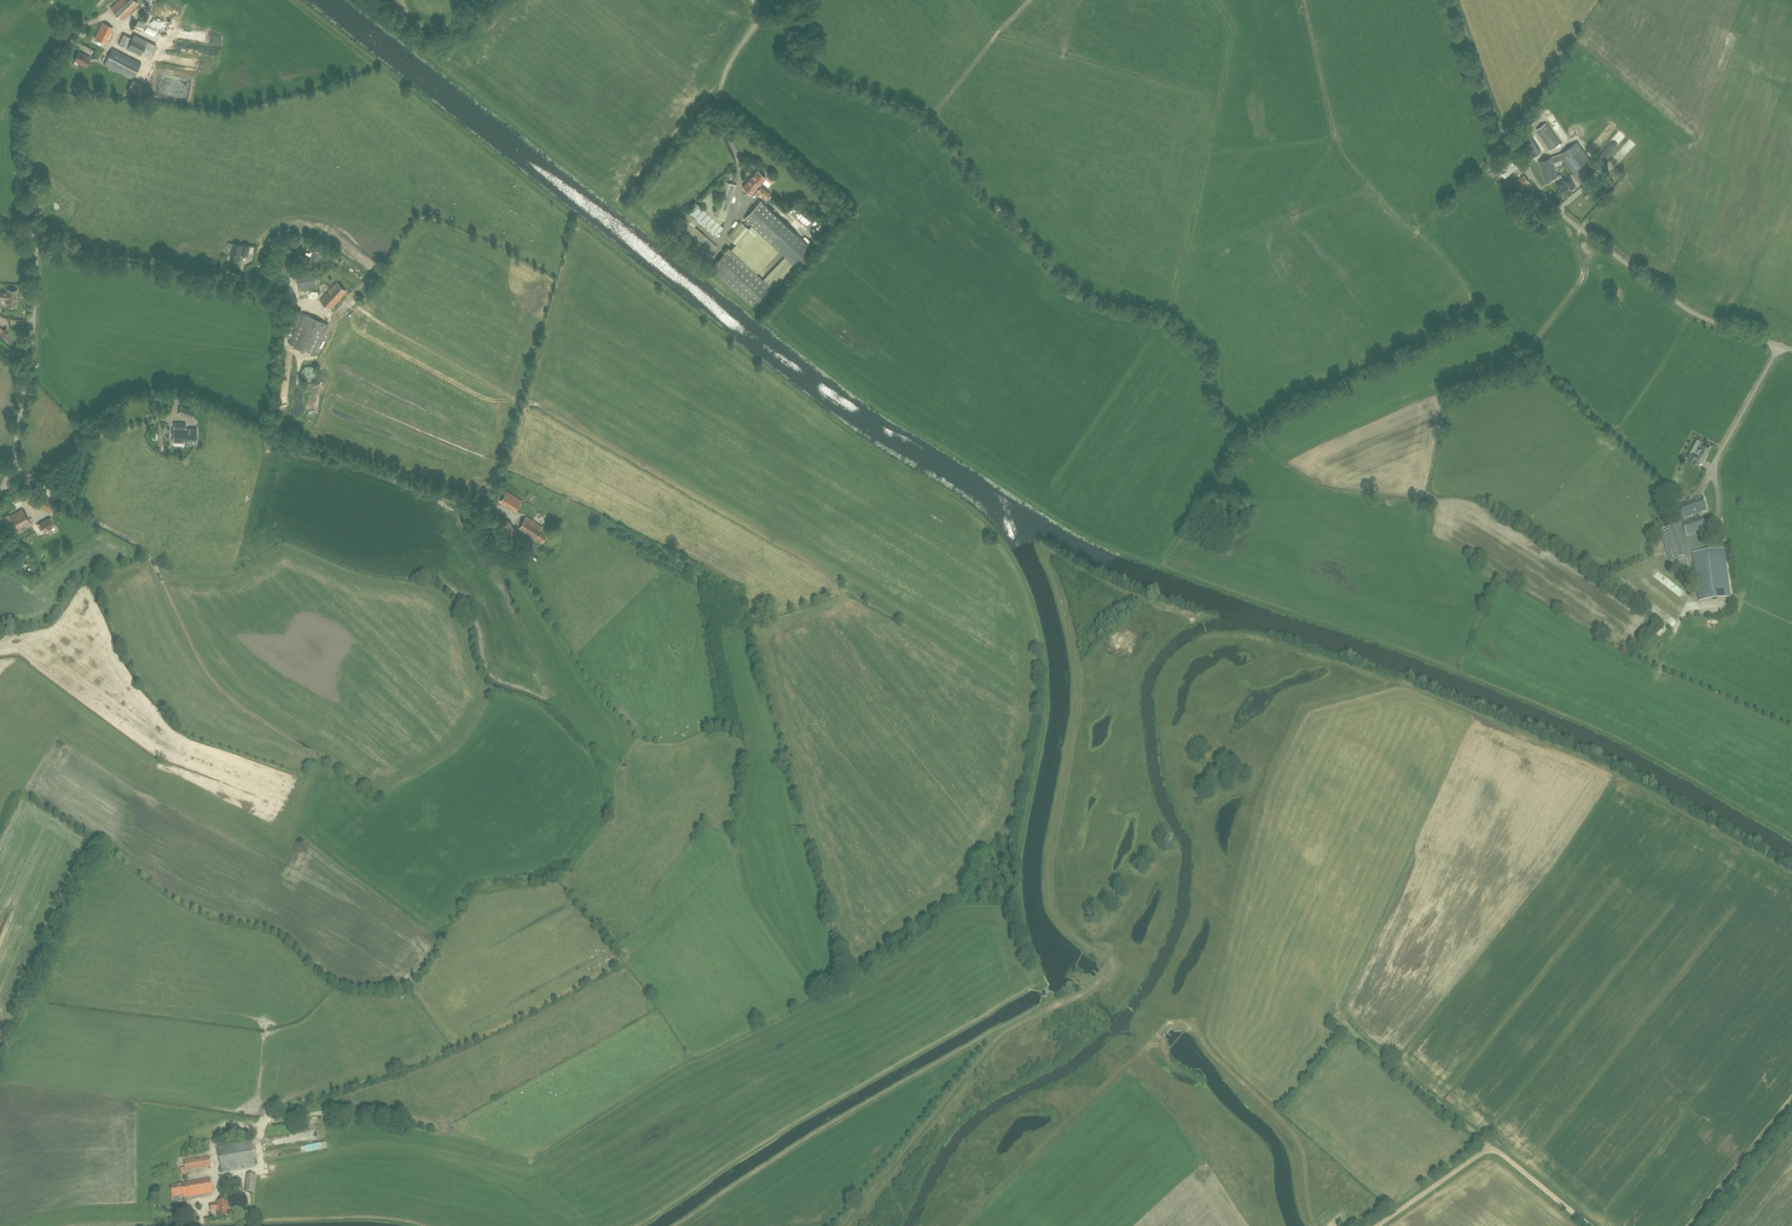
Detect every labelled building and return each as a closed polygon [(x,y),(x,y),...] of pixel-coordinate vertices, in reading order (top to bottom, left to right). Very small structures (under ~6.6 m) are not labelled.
[(129,13),(139,4),(135,0),(120,0),(111,7),(122,20),(129,13)] [(103,22),(96,38),(106,43),(113,27),(103,22)] [(140,22),(137,25),(142,30),(145,27),(140,22)] [(132,38),(129,45),(127,48),(140,55),(142,52),(151,56),(157,45),(134,34),(132,38)] [(113,48),(105,65),(133,79),(141,63),(113,48)] [(74,60),(87,66),(91,58),(79,52),(74,60)] [(1536,104),(1528,116),(1526,120),(1534,125),(1544,109),(1536,104)] [(1549,110),(1546,113),(1552,118),(1555,115),(1549,110)] [(1612,122),(1603,134),(1610,139),(1619,127),(1612,122)] [(1536,129),(1550,150),(1560,143),(1546,123),(1536,129)] [(1519,140),(1530,158),(1541,152),(1529,134),(1519,140)] [(1560,154),(1538,161),(1544,180),(1553,177),(1553,178),(1556,183),(1560,191),(1564,190),(1567,189),(1567,188),(1568,187),(1569,187),(1571,190),(1575,187),(1570,178),(1565,180),(1566,181),(1565,182),(1563,179),(1560,174),(1558,175),(1555,166),(1554,163),(1560,161),(1564,159),(1579,181),(1597,169),(1577,142),(1560,154)] [(1498,167),(1507,177),(1520,166),(1510,156),(1498,167)] [(765,198),(771,193),(761,184),(766,178),(758,170),(743,186),(752,194),(757,188),(759,190),(757,191),(765,198)] [(1529,182),(1523,175),(1511,185),(1517,192),(1529,182)] [(725,219),(736,185),(725,181),(714,216),(725,219)] [(47,198),(64,214),(71,207),(54,191),(47,198)] [(777,294),(757,275),(779,251),(798,268),(814,250),(761,201),(744,219),(765,237),(742,261),(729,249),(710,268),(759,314),(777,294)] [(706,237),(706,238),(694,227),(698,222),(715,237),(724,228),(696,204),(674,228),(707,257),(717,247),(706,237)] [(792,213),(801,218),(804,214),(795,209),(792,213)] [(820,229),(823,225),(821,223),(822,221),(815,216),(811,222),(820,229)] [(801,232),(803,235),(812,228),(808,222),(802,226),(804,229),(801,232)] [(729,238),(738,246),(751,231),(742,223),(729,238)] [(319,267),(328,247),(310,239),(307,247),(314,250),(309,263),(319,267)] [(815,239),(810,244),(815,249),(820,244),(815,239)] [(234,243),(230,258),(240,260),(242,253),(248,255),(251,246),(243,244),(243,246),(234,243)] [(297,275),(301,299),(321,296),(317,272),(297,275)] [(331,309),(347,291),(337,283),(335,284),(330,290),(321,300),(331,309)] [(2,299),(7,299),(6,305),(9,305),(9,306),(13,307),(13,305),(16,305),(17,290),(7,290),(7,292),(2,291),(2,299)] [(290,343),(296,346),(315,355),(329,324),(310,315),(304,312),(290,343)] [(311,366),(309,365),(307,366),(304,367),(303,368),(302,369),(301,371),(301,374),(302,377),(304,379),(307,381),(310,381),(313,380),(315,378),(316,376),(317,373),(316,370),(315,369),(314,367),(311,366)] [(178,414),(184,415),(193,418),(194,415),(195,410),(181,405),(178,414)] [(197,444),(197,428),(190,428),(190,429),(186,428),(186,423),(175,422),(174,442),(185,442),(185,444),(197,444)] [(1691,452),(1687,458),(1695,463),(1698,456),(1703,459),(1706,454),(1706,452),(1709,447),(1702,443),(1703,442),(1697,439),(1694,445),(1699,448),(1695,454),(1691,452)] [(516,510),(522,501),(507,491),(501,500),(516,510)] [(18,493),(11,496),(11,497),(14,503),(21,499),(18,493)] [(42,494),(42,495),(37,505),(51,513),(57,502),(42,494)] [(1677,505),(1681,519),(1708,510),(1703,496),(1677,505)] [(12,532),(31,523),(23,508),(10,515),(9,514),(4,516),(12,532)] [(49,517),(39,523),(43,530),(44,532),(46,532),(51,529),(55,527),(50,518),(49,517)] [(541,543),(549,531),(546,529),(547,528),(543,526),(542,527),(527,517),(519,528),(541,543)] [(1682,523),(1686,535),(1705,529),(1701,517),(1682,523)] [(511,541),(519,537),(510,520),(502,525),(511,541)] [(1670,562),(1685,557),(1674,525),(1659,530),(1670,562)] [(1724,548),(1693,553),(1699,601),(1730,596),(1724,548)] [(1672,590),(1680,596),(1684,590),(1676,584),(1672,590)] [(1098,978),(1107,968),(1102,963),(1101,958),(1096,958),(1096,961),(1096,962),(1096,964),(1097,965),(1100,969),(1099,970),(1098,971),(1097,973),(1093,970),(1096,974),(1095,975),(1094,977),(1098,978)] [(1059,999),(1055,992),(1052,992),(1050,993),(1048,988),(1050,987),(1051,985),(1047,977),(1044,979),(1049,988),(1041,992),(1041,991),(1040,992),(1029,989),(1032,990),(1041,992),(1045,990),(1048,994),(1043,997),(1044,997),(1043,997),(1039,1008),(1043,997),(1044,997),(1044,996),(1045,998),(1048,997),(1047,995),(1052,993),(1056,1000),(1059,999)] [(1041,992),(1043,997),(1044,997),(1043,997),(1052,992),(1050,987),(1041,992)] [(1330,1019),(1334,1024),(1339,1019),(1335,1015),(1330,1019)] [(1175,1027),(1175,1028),(1166,1037),(1166,1038),(1171,1042),(1171,1048),(1172,1042),(1167,1038),(1169,1035),(1171,1033),(1176,1037),(1171,1033),(1173,1030),(1175,1028),(1180,1032),(1185,1032),(1180,1032),(1175,1027)] [(1450,1094),(1445,1100),(1451,1105),(1456,1099),(1450,1094)] [(222,1171),(255,1165),(251,1140),(218,1146),(222,1171)] [(186,1171),(212,1166),(210,1156),(184,1160),(186,1171)] [(255,1194),(257,1175),(248,1174),(246,1192),(255,1194)] [(227,1190),(232,1186),(231,1179),(225,1177),(220,1181),(221,1188),(227,1190)] [(242,1185),(242,1180),(238,1177),(233,1179),(233,1184),(237,1187),(242,1185)] [(185,1198),(213,1193),(210,1179),(182,1184),(171,1186),(173,1197),(184,1195),(185,1198)] [(220,1216),(230,1215),(228,1201),(218,1202),(218,1204),(211,1205),(212,1211),(219,1210),(220,1216)]
